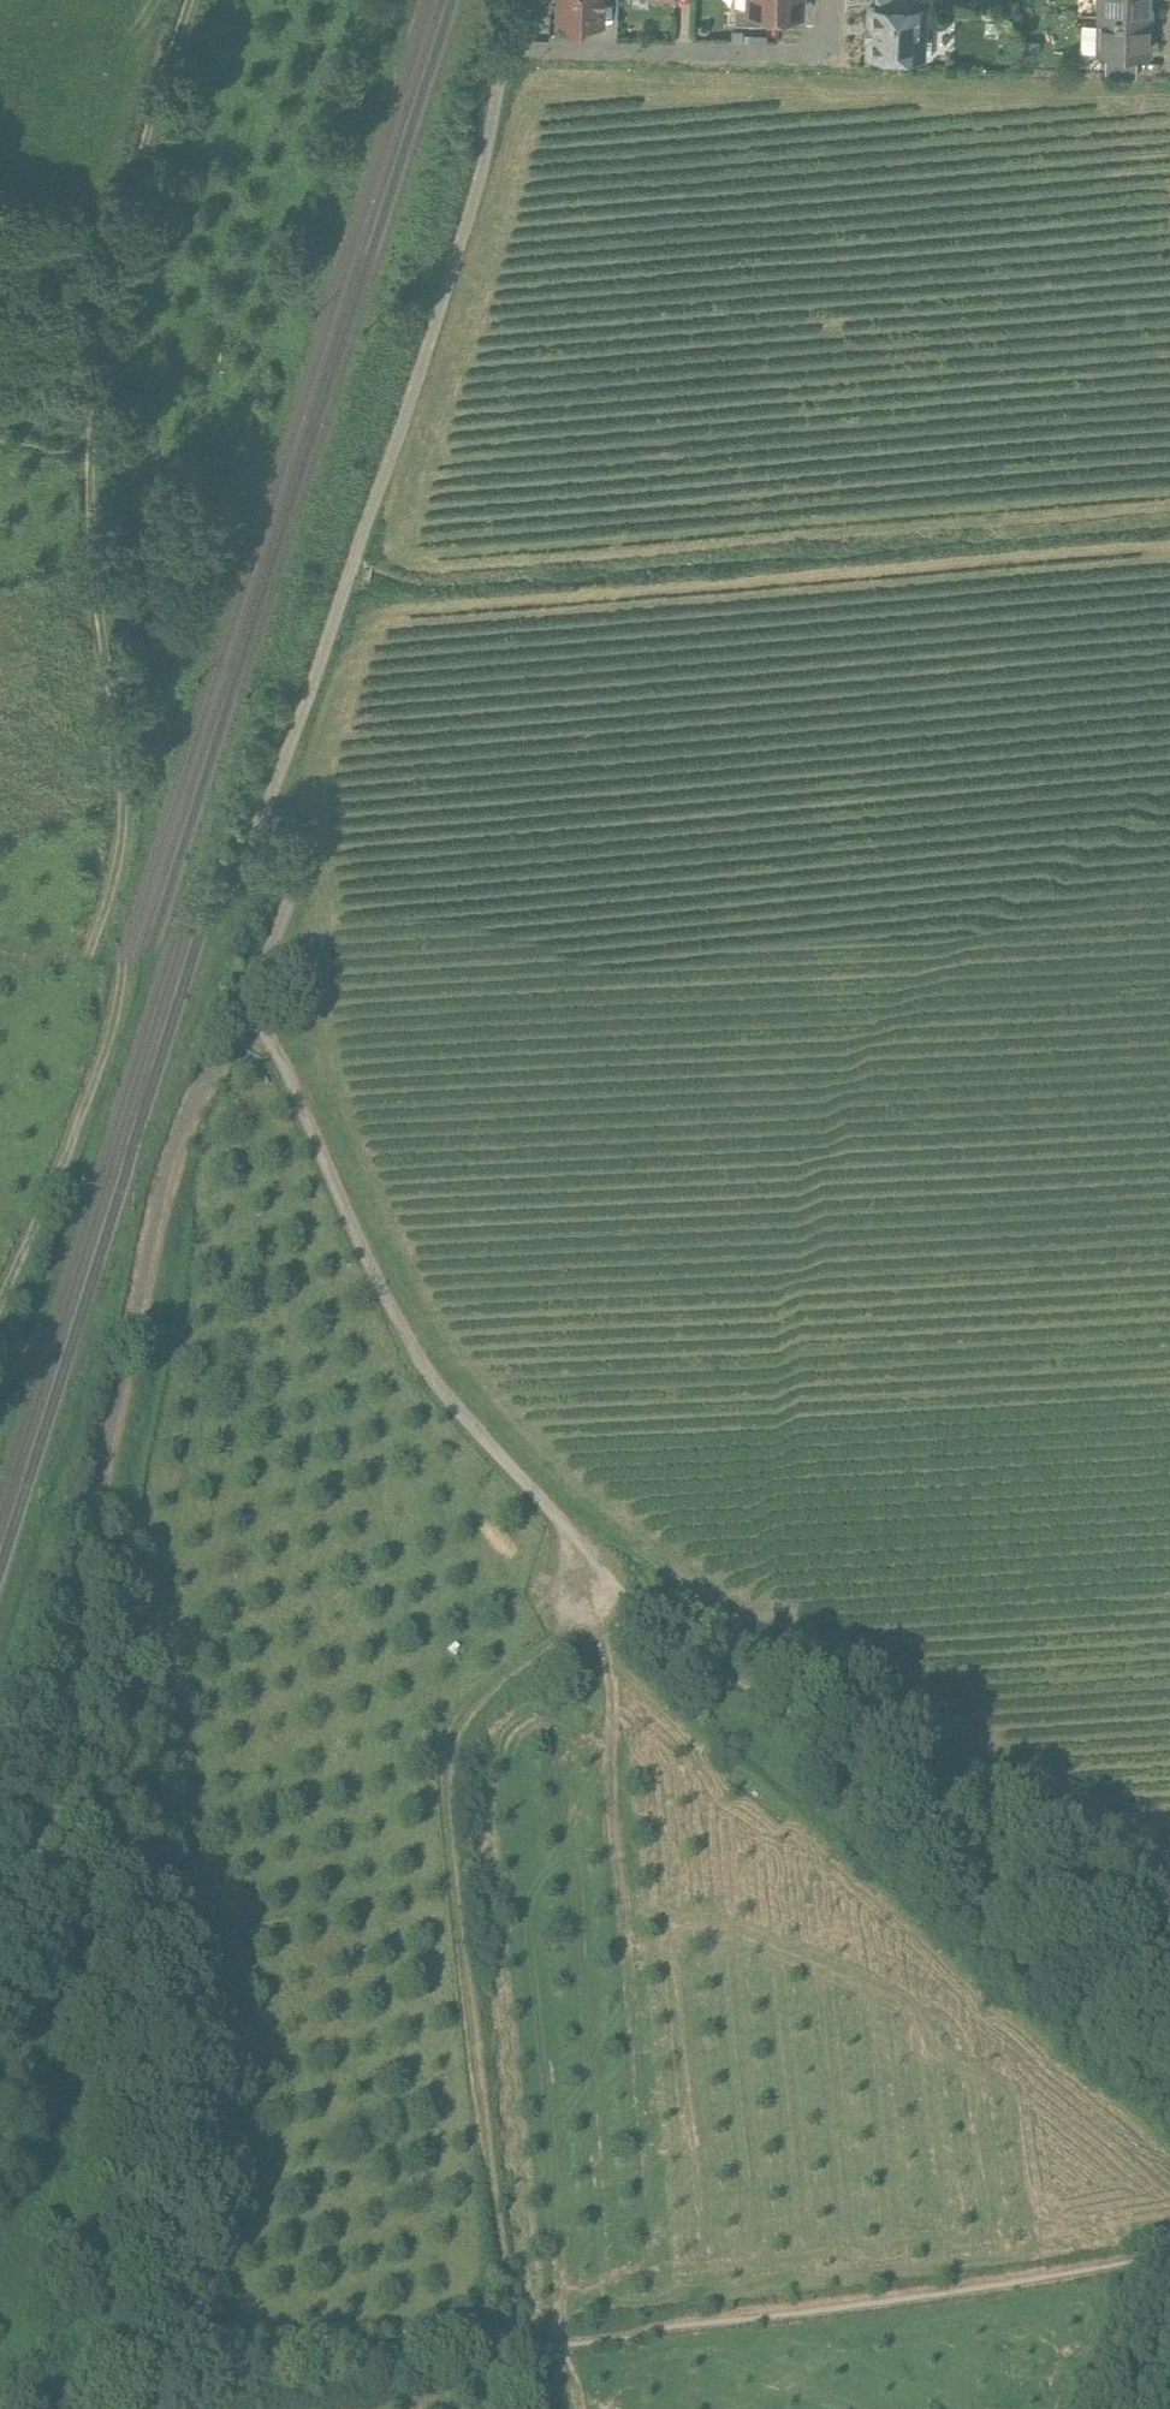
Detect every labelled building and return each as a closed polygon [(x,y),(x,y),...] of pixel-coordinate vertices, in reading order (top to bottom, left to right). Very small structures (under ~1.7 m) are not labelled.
[(950,2),(949,9),(954,14),(963,14),(968,11),(968,4),(987,4),(987,0),(949,0),(949,2),(950,2)] [(1024,5),(1024,20),(1040,20),(1040,0),(1026,0),(1026,5),(1024,5)] [(1097,23),(1097,25),(1126,26),(1160,26),(1160,0),(1106,0),(1105,23),(1097,23)] [(1106,0),(1098,0),(1097,23),(1105,23),(1106,0)] [(784,4),(746,3),(745,23),(759,24),(759,22),(784,23),(784,4)] [(759,22),(759,24),(757,57),(812,58),(813,24),(784,23),(759,22)] [(1125,48),(1126,26),(1097,25),(1096,47),(1112,47),(1125,48)] [(1125,48),(1112,47),(1111,65),(1149,66),(1150,49),(1125,48)] [(1158,86),(1163,82),(1163,67),(1149,66),(1111,65),(1110,100),(1158,102),(1158,86)]
